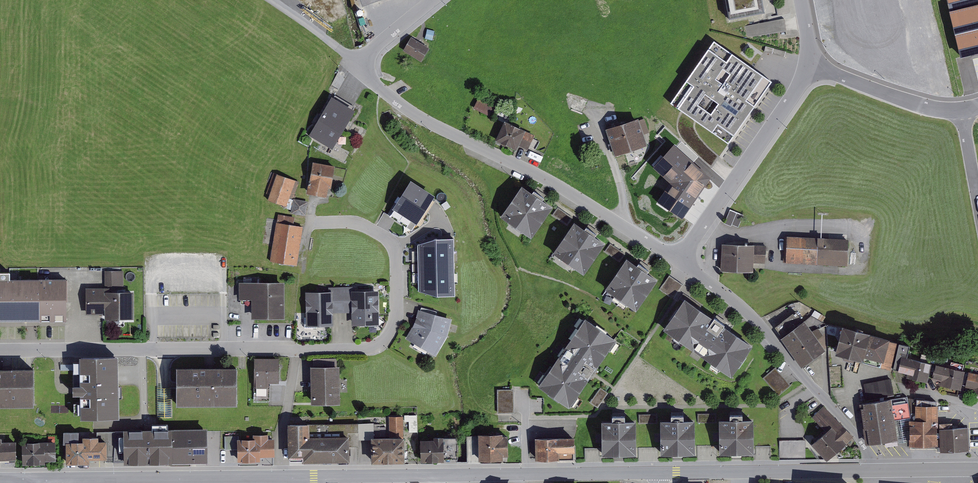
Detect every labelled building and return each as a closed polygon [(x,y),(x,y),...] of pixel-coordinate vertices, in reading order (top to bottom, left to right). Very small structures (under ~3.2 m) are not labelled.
[(329,18),(349,10),(345,0),(322,0),(329,18)] [(729,17),(765,10),(763,0),(726,0),(729,17)] [(958,53),(977,48),(977,0),(946,0),(958,53)] [(770,17),(769,26),(786,28),(787,19),(770,17)] [(434,30),(427,29),(425,38),(432,40),(434,30)] [(411,36),(403,49),(421,60),(429,47),(411,36)] [(714,39),(670,102),(728,142),(773,80),(714,39)] [(331,95),(308,136),(332,150),(356,109),(331,95)] [(497,106),(478,98),(474,108),(493,117),(497,106)] [(638,117),(606,128),(615,155),(647,144),(644,134),(649,132),(645,118),(639,120),(638,117)] [(505,120),(496,139),(516,149),(518,145),(528,150),(535,134),(505,120)] [(674,145),(653,168),(670,184),(658,202),(682,219),(711,179),(674,145)] [(313,160),(307,192),(327,196),(329,187),(331,187),(336,165),(313,160)] [(299,181),(274,172),(266,193),(269,194),(268,199),(283,205),(282,207),(291,210),(291,213),(305,215),(308,201),(293,198),(299,181)] [(435,194),(411,178),(392,208),(417,223),(435,194)] [(522,183),(500,215),(532,236),(553,205),(543,198),(544,195),(534,188),(532,190),(522,183)] [(573,217),(558,207),(552,215),(567,225),(573,217)] [(730,209),(724,223),(731,226),(732,224),(738,227),(744,214),(730,209)] [(295,217),(278,214),(270,261),(297,265),(304,226),(293,224),(295,217)] [(574,220),(553,251),(584,273),(605,242),(595,234),(597,232),(586,224),(584,227),(574,220)] [(848,238),(787,235),(786,262),(847,265),(848,238)] [(455,296),(454,236),(436,236),(417,243),(418,292),(437,297),(455,296)] [(626,253),(610,243),(604,251),(620,262),(626,253)] [(766,245),(722,243),(721,270),(753,271),(754,263),(765,263),(766,245)] [(626,257),(605,288),(636,309),(658,278),(647,271),(649,268),(638,261),(637,264),(626,257)] [(67,321),(67,277),(10,278),(10,270),(0,270),(0,321),(67,321)] [(105,287),(86,287),(86,314),(105,314),(105,318),(135,318),(135,290),(123,290),(123,270),(105,271),(105,287)] [(684,284),(669,275),(659,289),(674,299),(684,284)] [(284,281),(239,282),(239,299),(252,299),(252,318),(284,318),(284,281)] [(328,290),(305,291),(306,325),(334,325),(334,313),(351,313),(351,325),(380,324),(379,289),(357,290),(357,286),(328,287),(328,290)] [(685,297),(663,328),(731,375),(753,345),(723,324),(725,322),(715,315),(713,317),(685,297)] [(420,309),(418,309),(416,317),(412,327),(405,338),(415,343),(413,346),(425,353),(427,350),(436,355),(448,335),(452,318),(436,314),(437,311),(421,307),(420,309)] [(781,336),(780,337),(802,367),(826,350),(818,339),(823,335),(818,327),(812,331),(804,320),(803,321),(796,311),(775,326),(781,336)] [(538,385),(569,406),(617,338),(585,316),(538,385)] [(870,331),(842,324),(835,354),(861,360),(861,361),(891,370),(898,341),(889,339),(890,337),(870,332),(870,331)] [(932,363),(907,357),(910,345),(899,342),(892,370),(907,373),(906,377),(927,382),(932,363)] [(118,354),(79,355),(80,384),(73,384),(73,390),(73,393),(80,393),(81,418),(119,417),(118,354)] [(279,357),(254,357),(254,400),(270,400),(270,382),(279,382),(279,357)] [(935,363),(932,379),(941,381),(940,385),(961,390),(966,370),(935,363)] [(237,365),(177,365),(177,404),(237,404),(237,365)] [(340,365),(311,365),(311,403),(341,403),(340,365)] [(0,367),(0,406),(35,405),(35,367),(0,367)] [(775,367),(763,378),(778,396),(791,385),(775,367)] [(969,371),(965,386),(974,388),(973,393),(977,394),(977,373),(969,371)] [(894,395),(891,378),(863,383),(866,400),(894,395)] [(598,407),(608,392),(600,387),(590,402),(598,407)] [(514,389),(497,389),(497,413),(514,413),(514,389)] [(907,396),(863,402),(864,406),(861,407),(864,427),(863,427),(865,444),(898,439),(895,418),(911,416),(907,396)] [(909,419),(909,445),(910,445),(938,445),(938,432),(938,404),(936,404),(936,400),(911,398),(911,419),(909,419)] [(826,431),(811,443),(827,460),(854,436),(824,406),(812,417),(826,431)] [(716,413),(697,413),(697,423),(716,422),(716,413)] [(417,414),(404,415),(404,421),(409,421),(409,432),(417,431),(417,414)] [(657,414),(639,414),(639,424),(657,423),(657,414)] [(374,436),(371,436),(371,439),(372,462),(405,462),(404,435),(403,435),(403,415),(389,416),(389,435),(374,436)] [(672,422),(660,422),(661,457),(678,456),(696,456),(695,421),(684,422),(683,416),(672,416),(672,422)] [(731,422),(719,422),(720,456),(737,455),(754,455),(754,421),(743,421),(743,416),(730,416),(731,422)] [(612,422),(601,422),(602,457),(619,457),(637,457),(636,422),(625,422),(625,417),(612,417),(612,422)] [(310,422),(288,422),(289,457),(302,456),(303,460),(349,459),(349,446),(359,446),(359,440),(371,439),(371,436),(374,436),(374,422),(310,423),(310,422)] [(953,422),(939,422),(939,432),(940,451),(970,449),(968,427),(968,426),(953,426),(953,422)] [(123,431),(114,432),(114,461),(124,461),(124,462),(208,461),(207,427),(123,428),(123,431)] [(940,451),(939,432),(938,432),(938,445),(910,445),(910,449),(936,449),(936,452),(971,450),(970,427),(968,427),(970,449),(940,451)] [(79,430),(63,431),(64,443),(66,443),(66,463),(90,463),(90,458),(105,458),(105,461),(114,461),(114,432),(97,432),(97,435),(92,435),(92,432),(79,432),(79,430)] [(253,438),(238,438),(238,435),(225,436),(225,449),(238,449),(238,461),(260,460),(260,456),(275,456),(275,437),(268,437),(268,433),(253,433),(253,438)] [(503,433),(478,433),(479,460),(503,459),(503,456),(508,455),(507,434),(503,434),(503,433)] [(434,438),(420,438),(421,462),(444,462),(444,459),(458,458),(457,436),(444,436),(443,435),(434,435),(434,438)] [(574,436),(535,436),(535,460),(574,459),(574,436)] [(16,459),(16,441),(2,441),(2,437),(0,437),(0,459),(16,459)] [(805,439),(779,440),(780,458),(806,458),(805,439)] [(55,441),(22,442),(22,464),(45,463),(45,460),(56,460),(55,441)]
